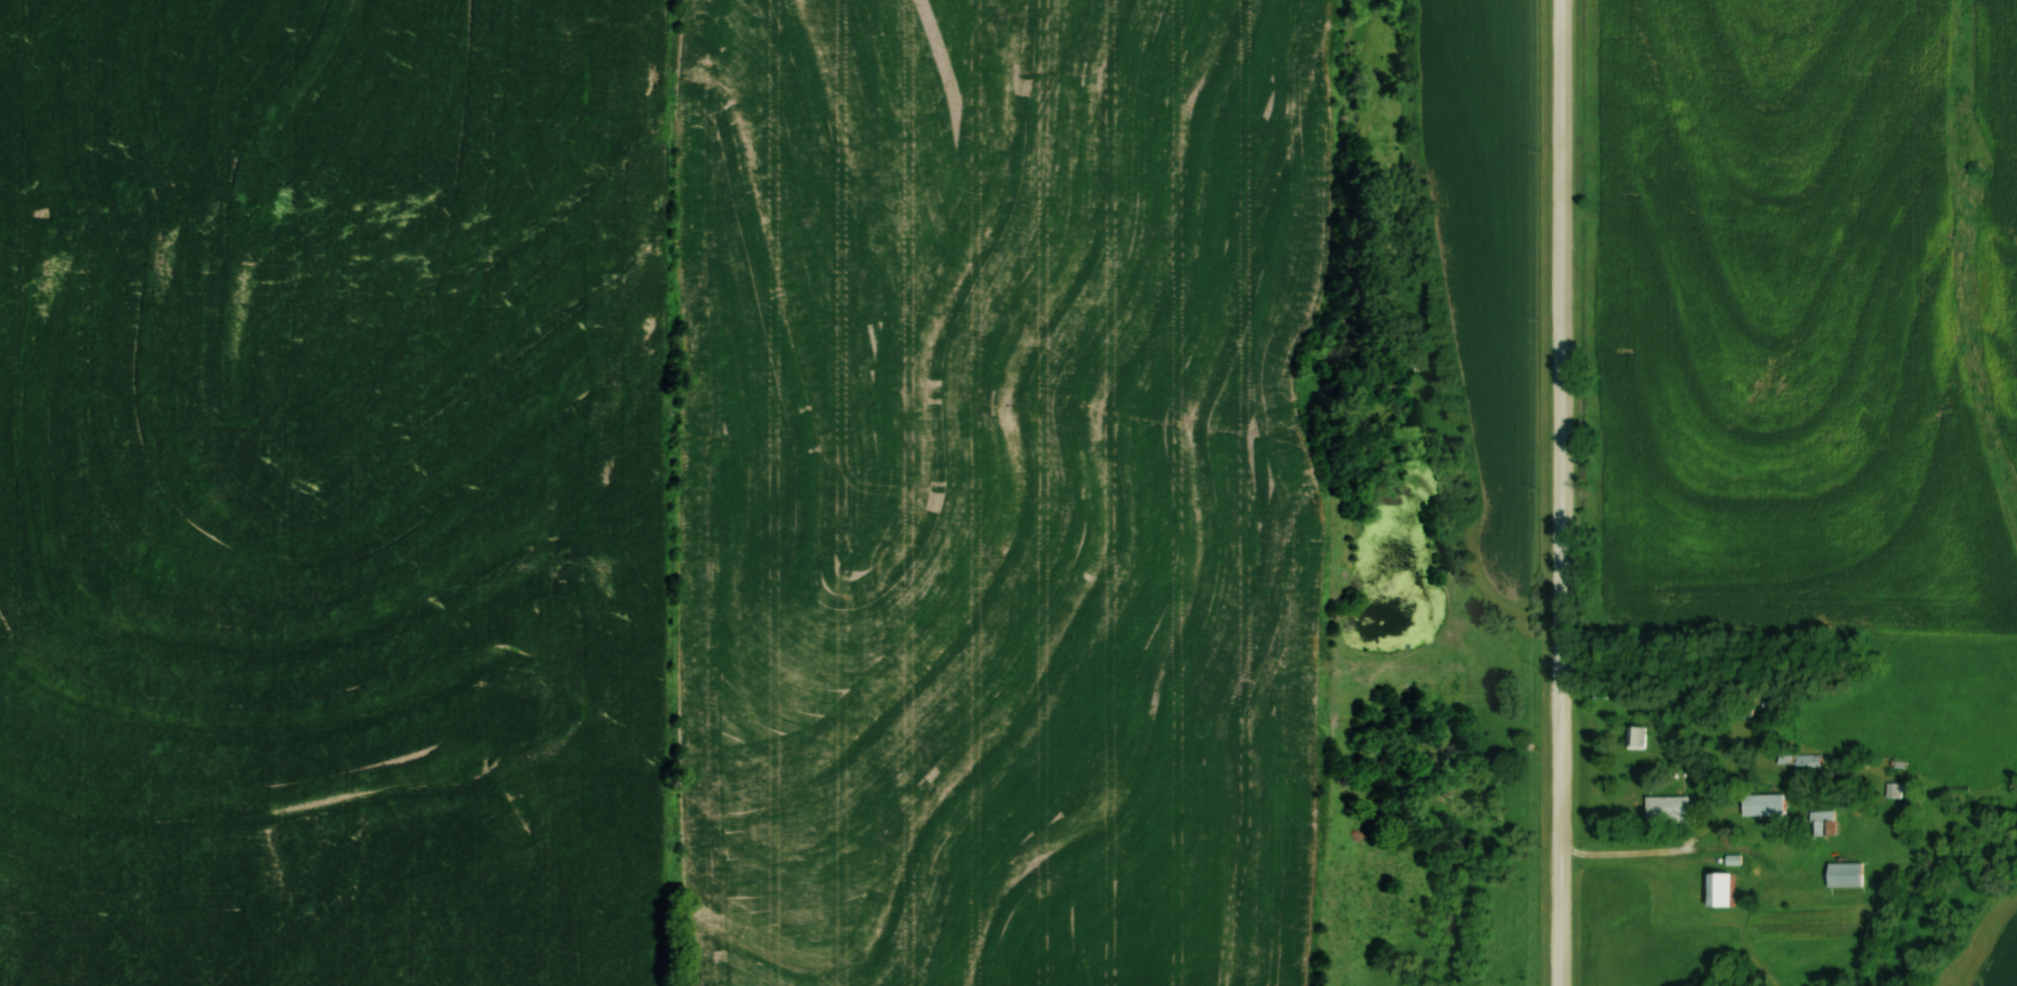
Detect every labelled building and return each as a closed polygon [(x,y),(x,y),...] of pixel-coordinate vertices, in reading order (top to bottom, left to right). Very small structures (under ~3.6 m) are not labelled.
[(1644,726),(1626,726),(1626,747),(1644,747),(1644,726)] [(1819,766),(1819,754),(1775,754),(1775,766),(1819,766)] [(1900,783),(1885,782),(1884,797),(1898,798),(1900,783)] [(1782,794),(1740,794),(1740,815),(1782,815),(1782,794)] [(1694,822),(1694,796),(1644,796),(1644,822),(1694,822)] [(1809,835),(1833,835),(1833,810),(1809,810),(1809,835)] [(1861,862),(1824,862),(1824,887),(1861,887),(1861,862)] [(1727,907),(1727,872),(1703,872),(1703,906),(1727,907)]
